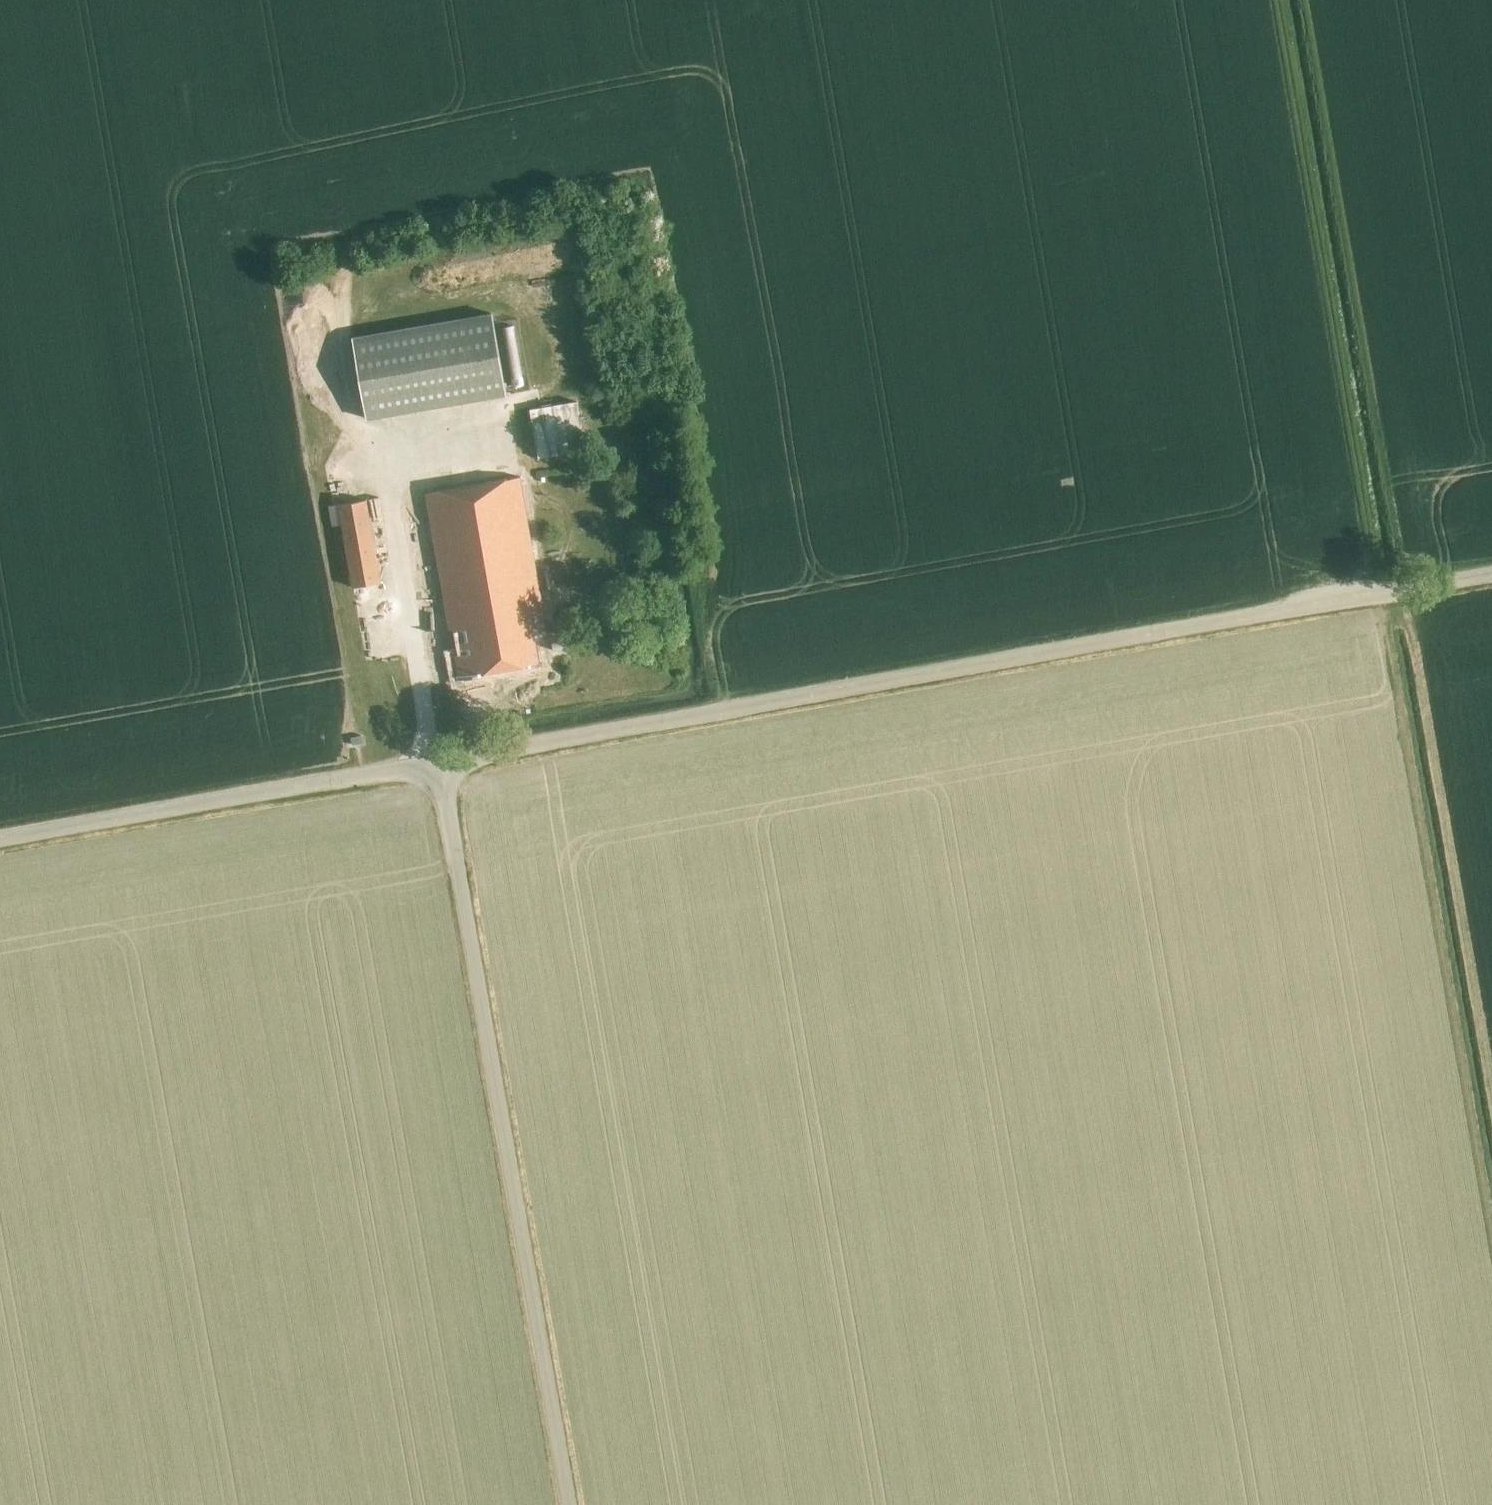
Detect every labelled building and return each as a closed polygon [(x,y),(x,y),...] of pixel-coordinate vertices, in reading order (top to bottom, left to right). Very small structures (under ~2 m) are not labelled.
[(367,418),(507,393),(493,314),(353,339),(367,418)] [(588,405),(571,429),(581,435),(597,411),(588,405)] [(521,475),(425,491),(448,624),(462,622),(467,648),(454,650),(458,672),(539,658),(531,610),(544,608),(521,475)] [(367,497),(338,503),(354,586),(382,582),(367,497)] [(361,736),(351,738),(353,745),(363,743),(361,736)]
